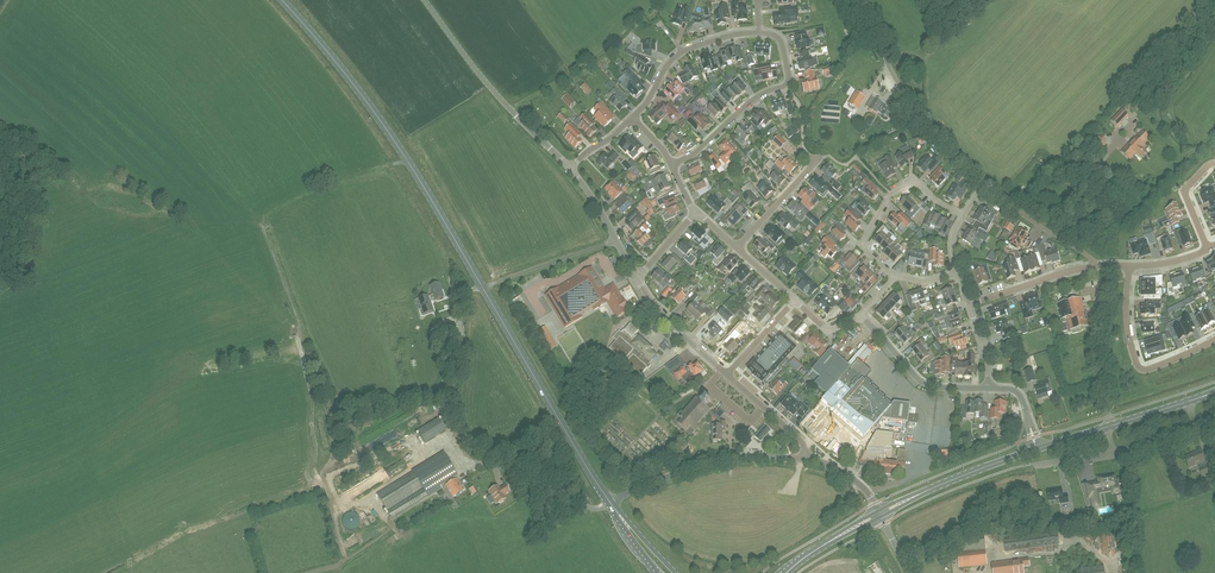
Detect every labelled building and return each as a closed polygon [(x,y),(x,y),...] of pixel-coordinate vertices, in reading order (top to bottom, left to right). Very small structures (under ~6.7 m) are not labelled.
[(747,20),(747,14),(747,13),(747,11),(746,10),(746,6),(736,7),(736,3),(732,3),(733,16),(738,16),(738,21),(747,20)] [(730,19),(729,13),(727,5),(719,7),(720,12),(715,13),(716,22),(717,21),(718,25),(721,25),(722,25),(724,25),(725,24),(726,24),(725,20),(730,19)] [(686,23),(688,17),(690,10),(684,8),(682,13),(677,11),(673,24),(681,26),(682,22),(686,23)] [(779,9),(780,14),(774,14),(775,22),(777,24),(790,23),(789,17),(798,16),(797,8),(779,9)] [(964,28),(973,20),(965,11),(956,19),(964,28)] [(693,20),(692,22),(690,29),(690,30),(691,31),(692,31),(692,32),(693,32),(693,31),(694,31),(695,30),(698,32),(705,30),(705,28),(712,26),(710,19),(697,21),(693,20)] [(817,31),(823,36),(825,36),(823,28),(816,29),(817,31)] [(797,40),(796,40),(796,41),(795,42),(795,46),(797,46),(797,49),(802,48),(802,49),(806,48),(805,47),(814,46),(813,40),(809,41),(808,38),(807,38),(806,32),(795,34),(797,40)] [(656,51),(656,42),(643,42),(643,47),(637,47),(637,54),(646,56),(646,51),(656,51)] [(770,57),(771,46),(756,45),(755,55),(770,57)] [(735,47),(727,49),(728,50),(731,60),(736,58),(737,62),(744,60),(741,50),(740,48),(736,49),(735,47)] [(721,55),(717,56),(718,58),(721,68),(728,66),(727,62),(731,61),(731,60),(728,50),(727,51),(727,50),(726,50),(722,51),(721,52),(721,53),(721,55)] [(799,61),(799,64),(798,65),(799,68),(800,68),(800,69),(805,69),(809,68),(813,67),(812,58),(809,59),(808,52),(800,53),(802,60),(799,61)] [(709,55),(700,57),(704,69),(710,68),(711,71),(714,70),(718,69),(715,62),(712,63),(710,58),(709,55)] [(645,60),(639,56),(635,63),(640,65),(637,69),(648,75),(652,67),(647,65),(649,62),(645,60)] [(776,69),(771,69),(770,65),(761,66),(753,68),(755,75),(759,74),(760,75),(762,75),(763,80),(769,79),(769,80),(773,79),(773,78),(777,77),(777,74),(777,73),(777,70),(776,70),(776,69)] [(698,76),(691,66),(683,70),(685,72),(678,76),(683,84),(689,80),(690,81),(698,76)] [(643,91),(640,88),(644,85),(629,70),(624,74),(628,79),(621,85),(626,90),(627,89),(633,96),(635,95),(636,97),(643,91)] [(805,80),(803,81),(805,91),(819,88),(817,78),(814,79),(813,72),(805,73),(806,79),(807,79),(807,80),(806,81),(805,81),(805,80)] [(732,88),(739,96),(739,97),(745,91),(744,90),(741,86),(744,83),(738,77),(732,82),(735,85),(735,86),(732,88)] [(611,81),(607,86),(611,90),(616,86),(611,81)] [(665,92),(665,93),(667,96),(668,95),(673,101),(680,95),(678,94),(681,91),(682,92),(685,89),(678,81),(675,85),(676,86),(673,89),(670,85),(667,88),(667,89),(665,92)] [(586,95),(591,91),(585,84),(580,88),(586,95)] [(720,91),(720,92),(721,93),(725,99),(729,103),(732,100),(733,101),(739,96),(732,88),(729,90),(728,90),(726,87),(725,87),(720,91)] [(622,95),(616,89),(611,94),(615,98),(610,103),(614,107),(616,107),(620,111),(623,108),(624,108),(627,106),(619,98),(622,95)] [(856,92),(849,104),(857,110),(865,97),(856,92)] [(564,98),(571,106),(576,102),(568,94),(564,98)] [(714,105),(721,112),(721,113),(727,108),(726,107),(722,103),(725,101),(719,95),(715,99),(717,102),(714,105)] [(888,120),(889,119),(893,114),(896,108),(888,103),(887,105),(876,98),(873,104),(869,102),(866,107),(869,109),(870,110),(874,112),(876,114),(877,112),(882,115),(881,116),(881,117),(881,118),(882,119),(884,120),(886,121),(887,121),(888,120)] [(783,113),(786,115),(789,114),(789,116),(795,114),(791,102),(786,104),(784,99),(771,103),(774,113),(783,111),(783,113)] [(612,116),(600,103),(595,108),(600,113),(595,117),(604,127),(614,118),(612,116)] [(666,115),(673,122),(680,115),(669,104),(665,108),(662,104),(649,116),(656,124),(666,115)] [(707,105),(702,109),(708,115),(710,112),(712,114),(715,118),(721,113),(721,112),(714,105),(713,104),(710,107),(707,105)] [(694,113),(692,111),(689,108),(688,107),(681,114),(687,120),(694,113)] [(764,111),(761,113),(759,110),(752,116),(760,125),(765,121),(767,124),(772,120),(768,115),(764,111)] [(1112,120),(1118,126),(1121,123),(1120,122),(1125,117),(1126,118),(1128,116),(1122,110),(1112,120)] [(562,114),(559,117),(564,123),(568,120),(562,114)] [(592,127),(595,124),(586,114),(581,119),(580,118),(574,124),(579,130),(581,128),(590,137),(596,131),(592,127)] [(700,114),(696,118),(694,115),(688,121),(696,130),(700,127),(703,131),(704,130),(706,130),(707,128),(707,127),(710,124),(700,114)] [(864,119),(857,115),(853,121),(860,125),(864,119)] [(684,119),(679,123),(683,128),(688,124),(684,119)] [(573,133),(576,130),(571,124),(566,130),(571,135),(566,139),(575,148),(582,142),(579,139),(576,136),(573,133)] [(755,131),(749,125),(745,129),(741,126),(735,132),(744,141),(751,136),(750,135),(755,131)] [(674,145),(682,137),(684,135),(682,133),(683,132),(677,126),(667,136),(670,138),(668,140),(674,145)] [(770,131),(773,135),(780,132),(777,127),(770,131)] [(789,138),(798,132),(795,127),(785,132),(789,138)] [(1136,137),(1132,141),(1129,145),(1136,152),(1140,155),(1141,153),(1142,153),(1143,152),(1144,150),(1141,147),(1143,144),(1142,143),(1148,137),(1143,132),(1137,138),(1136,137)] [(919,139),(922,144),(929,140),(925,135),(919,139)] [(786,143),(778,136),(773,142),(781,149),(786,143)] [(1107,136),(1098,136),(1099,146),(1107,145),(1107,136)] [(679,151),(685,146),(687,148),(689,151),(688,152),(687,151),(687,152),(691,150),(694,148),(696,146),(688,138),(685,140),(682,137),(674,145),(679,151)] [(643,147),(637,141),(634,144),(628,138),(619,146),(623,150),(625,148),(631,154),(635,150),(637,153),(643,147)] [(725,164),(737,152),(726,141),(720,146),(726,152),(720,158),(725,164)] [(1136,152),(1129,145),(1122,152),(1130,159),(1136,152)] [(613,151),(608,156),(606,154),(596,163),(600,166),(603,163),(608,169),(614,163),(613,162),(619,157),(613,151)] [(907,161),(913,157),(910,151),(903,154),(903,153),(896,157),(902,168),(909,164),(907,161)] [(709,157),(713,162),(717,168),(721,166),(713,154),(709,157)] [(656,162),(655,160),(656,159),(656,158),(656,157),(656,156),(655,155),(654,155),(653,155),(650,157),(650,158),(646,160),(650,169),(648,170),(651,175),(660,171),(659,167),(660,166),(657,161),(656,162)] [(890,156),(883,159),(878,162),(881,167),(887,179),(895,174),(893,170),(890,164),(894,162),(890,156)] [(931,172),(941,162),(934,156),(931,160),(926,156),(917,166),(924,173),(928,169),(931,172)] [(791,173),(797,166),(788,158),(784,163),(780,159),(775,164),(782,170),(785,167),(791,173)] [(693,163),(695,166),(688,170),(691,177),(702,172),(700,167),(703,165),(700,159),(693,163)] [(779,174),(782,171),(769,160),(765,165),(775,173),(771,178),(780,186),(785,179),(779,174)] [(833,188),(837,191),(841,186),(832,178),(837,173),(828,165),(822,172),(830,180),(827,183),(833,187),(833,188)] [(856,165),(849,171),(854,178),(862,171),(856,165)] [(938,187),(945,179),(942,176),(945,173),(939,167),(933,173),(936,176),(931,181),(938,187)] [(626,174),(633,181),(637,177),(636,176),(636,175),(635,174),(633,172),(631,170),(626,174)] [(655,188),(667,182),(664,176),(656,180),(654,176),(647,180),(649,183),(652,182),(655,188)] [(765,197),(773,191),(768,185),(771,183),(766,176),(762,179),(764,183),(758,188),(765,197)] [(819,192),(822,194),(823,195),(826,191),(828,193),(829,192),(831,194),(834,194),(837,191),(833,188),(833,187),(827,183),(825,185),(817,178),(810,184),(819,192)] [(878,189),(870,181),(866,178),(862,183),(868,189),(864,193),(872,201),(879,194),(875,191),(878,189)] [(705,194),(711,189),(708,183),(705,184),(703,180),(693,185),(696,192),(703,189),(705,194)] [(615,181),(610,185),(609,185),(606,187),(607,188),(606,189),(609,193),(609,194),(614,200),(622,193),(617,187),(619,185),(615,181)] [(964,194),(967,189),(969,185),(963,181),(959,189),(954,186),(948,196),(955,201),(959,194),(963,196),(964,194)] [(655,188),(658,194),(655,195),(657,199),(663,196),(662,192),(670,188),(667,182),(655,188)] [(753,194),(756,191),(750,183),(743,188),(746,192),(748,195),(744,198),(751,208),(759,202),(753,194)] [(1214,194),(1212,189),(1212,188),(1210,188),(1209,187),(1205,189),(1205,190),(1200,192),(1201,194),(1200,195),(1202,201),(1204,201),(1204,203),(1209,201),(1211,206),(1214,204),(1214,194)] [(804,206),(810,211),(814,206),(810,202),(814,197),(805,189),(799,196),(807,204),(804,206)] [(1196,205),(1202,203),(1198,193),(1192,195),(1196,205)] [(623,214),(632,205),(628,202),(631,199),(626,194),(620,198),(624,202),(617,208),(623,214)] [(708,204),(718,214),(725,206),(728,210),(739,198),(737,195),(731,202),(728,199),(723,203),(715,196),(708,204)] [(666,209),(677,203),(674,196),(666,200),(665,197),(657,201),(659,207),(663,205),(664,206),(666,205),(667,208),(666,209)] [(862,197),(857,202),(860,205),(854,210),(860,216),(862,214),(864,217),(870,211),(865,206),(867,203),(862,197)] [(921,204),(913,197),(910,200),(907,197),(900,203),(903,206),(902,207),(909,213),(916,206),(918,208),(921,204)] [(651,205),(648,198),(645,200),(641,203),(643,208),(651,205)] [(814,215),(810,211),(804,206),(802,209),(794,202),(787,209),(796,217),(800,212),(805,216),(810,220),(814,215)] [(666,209),(668,212),(666,213),(666,214),(663,216),(665,222),(673,218),(672,215),(680,211),(677,204),(678,203),(677,203),(666,209)] [(1170,208),(1166,210),(1169,218),(1168,218),(1169,221),(1163,223),(1165,227),(1171,226),(1179,222),(1177,218),(1182,216),(1176,203),(1170,206),(1170,208)] [(743,209),(738,204),(726,216),(725,215),(720,220),(722,221),(721,222),(725,225),(725,224),(728,227),(730,225),(733,228),(743,217),(738,213),(739,211),(741,213),(744,210),(747,213),(749,211),(745,208),(743,209)] [(981,207),(977,213),(988,220),(992,213),(997,216),(999,213),(993,209),(991,213),(981,207)] [(1155,207),(1148,214),(1151,216),(1157,210),(1155,207)] [(855,232),(861,226),(857,222),(860,219),(850,209),(845,215),(850,220),(846,224),(855,232)] [(626,224),(632,230),(644,219),(635,210),(626,218),(629,222),(626,224)] [(906,227),(911,222),(901,213),(898,216),(895,213),(889,220),(898,228),(902,224),(906,227)] [(932,215),(928,214),(923,225),(927,227),(928,226),(935,229),(935,228),(940,217),(940,216),(940,215),(939,215),(935,213),(934,213),(934,214),(933,213),(932,215)] [(984,226),(988,220),(977,213),(973,220),(982,225),(980,228),(987,233),(989,229),(984,226)] [(800,224),(794,219),(792,222),(786,217),(783,214),(777,221),(785,229),(789,225),(795,229),(800,224)] [(829,219),(834,223),(837,219),(832,215),(829,219)] [(941,218),(940,217),(935,228),(940,230),(938,233),(945,236),(948,228),(944,227),(947,220),(946,220),(946,219),(942,217),(941,217),(941,218)] [(666,228),(670,231),(675,226),(671,222),(666,228)] [(840,241),(846,235),(840,230),(843,227),(838,222),(833,227),(836,229),(832,233),(840,241)] [(1013,226),(1009,223),(1005,228),(1010,231),(1013,226)] [(880,246),(891,234),(889,232),(886,235),(883,232),(886,229),(883,226),(878,231),(881,234),(874,240),(880,246)] [(703,232),(698,227),(692,233),(695,236),(701,241),(698,244),(704,250),(710,243),(703,237),(706,234),(709,230),(707,228),(703,232)] [(783,239),(786,235),(777,227),(775,230),(771,227),(765,233),(776,243),(781,237),(783,239)] [(1013,240),(1012,241),(1011,244),(1018,248),(1020,244),(1027,248),(1031,242),(1028,240),(1024,238),(1027,234),(1020,229),(1017,233),(1015,232),(1011,239),(1013,240)] [(644,233),(644,234),(640,230),(634,235),(638,239),(636,241),(642,246),(643,245),(647,249),(652,243),(648,240),(649,239),(644,233)] [(970,245),(975,237),(979,240),(980,238),(986,241),(989,237),(983,233),(977,230),(975,233),(969,230),(963,240),(970,245)] [(1184,247),(1185,246),(1186,247),(1191,245),(1190,244),(1192,244),(1190,239),(1191,238),(1189,233),(1188,233),(1187,232),(1182,234),(1180,230),(1174,232),(1176,240),(1181,238),(1183,244),(1184,247)] [(803,235),(809,246),(812,245),(809,240),(812,238),(809,231),(803,235)] [(1047,242),(1051,236),(1046,233),(1042,239),(1047,242)] [(1140,254),(1141,257),(1150,254),(1147,244),(1154,242),(1155,243),(1152,233),(1144,236),(1146,240),(1131,245),(1134,254),(1138,253),(1139,252),(1140,253),(1140,254)] [(884,253),(892,244),(894,242),(890,239),(894,236),(891,234),(880,246),(885,251),(883,253),(884,253)] [(1162,245),(1164,250),(1165,252),(1166,253),(1169,252),(1169,251),(1173,249),(1169,238),(1164,240),(1163,236),(1156,238),(1158,246),(1162,245)] [(826,245),(824,248),(822,249),(824,251),(821,254),(825,257),(827,255),(831,258),(837,252),(833,249),(836,245),(833,242),(827,237),(823,242),(826,245)] [(773,250),(776,247),(768,240),(765,243),(760,239),(754,245),(763,253),(769,247),(773,250)] [(1036,245),(1039,252),(1042,261),(1042,262),(1046,261),(1047,264),(1051,263),(1052,264),(1060,261),(1057,251),(1055,252),(1054,249),(1047,252),(1045,246),(1045,245),(1039,241),(1036,245)] [(691,265),(697,260),(689,253),(693,250),(684,242),(678,249),(686,256),(684,259),(691,265)] [(725,252),(722,249),(722,248),(718,244),(715,248),(715,249),(711,254),(716,258),(712,262),(717,266),(723,260),(720,257),(725,252)] [(889,258),(900,246),(898,244),(895,247),(892,244),(884,253),(889,258)] [(894,263),(902,254),(899,251),(902,248),(900,246),(889,258),(894,263)] [(915,266),(918,256),(914,255),(914,251),(908,250),(907,256),(910,257),(908,264),(915,266)] [(943,267),(944,255),(938,255),(938,250),(931,250),(930,257),(935,258),(935,267),(943,267)] [(602,268),(607,266),(607,264),(611,263),(606,251),(597,255),(602,268)] [(1028,258),(1033,271),(1040,269),(1038,262),(1042,261),(1039,252),(1035,254),(1035,256),(1028,258)] [(929,261),(929,255),(923,253),(922,257),(918,256),(915,266),(922,268),(924,260),(929,261)] [(851,265),(854,262),(856,260),(850,254),(843,262),(848,267),(846,269),(850,273),(854,268),(851,265)] [(788,276),(796,267),(785,257),(776,267),(780,270),(781,269),(788,276)] [(1019,271),(1016,264),(1014,257),(1006,260),(1008,265),(1003,267),(1007,279),(1016,277),(1014,272),(1019,271)] [(682,267),(684,265),(677,258),(674,261),(670,258),(663,266),(670,273),(677,265),(681,268),(682,267)] [(730,273),(738,264),(732,258),(724,266),(722,264),(717,269),(722,273),(726,269),(730,273)] [(1025,274),(1033,271),(1028,258),(1021,260),(1021,258),(1016,260),(1019,268),(1023,267),(1025,274)] [(1205,263),(1211,274),(1214,271),(1214,265),(1212,259),(1212,260),(1205,263)] [(839,265),(836,262),(830,267),(835,272),(840,266),(839,265)] [(986,277),(990,275),(986,266),(976,264),(978,270),(975,271),(979,285),(988,282),(986,277)] [(859,283),(870,272),(865,267),(859,273),(856,270),(851,275),(856,280),(858,277),(861,280),(859,283)] [(630,310),(618,291),(613,284),(604,290),(591,268),(579,275),(579,276),(558,288),(545,296),(565,328),(582,317),(580,315),(592,308),(594,310),(607,302),(617,318),(630,310)] [(606,274),(611,274),(611,276),(623,276),(623,268),(613,268),(613,270),(606,270),(606,274)] [(728,279),(726,282),(725,283),(728,285),(731,282),(733,284),(738,279),(742,283),(750,274),(743,268),(740,272),(737,269),(728,279)] [(1195,270),(1199,280),(1205,278),(1202,268),(1195,270)] [(1193,282),(1199,280),(1195,270),(1189,272),(1193,282)] [(667,285),(672,279),(667,274),(665,277),(659,271),(652,278),(660,285),(664,288),(667,285)] [(810,297),(818,289),(810,282),(812,281),(802,272),(798,277),(803,282),(798,287),(801,290),(802,289),(810,297)] [(873,278),(875,276),(870,272),(859,283),(862,286),(859,288),(864,293),(876,280),(873,278)] [(1176,275),(1179,286),(1186,284),(1183,273),(1176,275)] [(1141,286),(1141,288),(1155,288),(1155,283),(1159,283),(1159,280),(1162,280),(1162,275),(1149,277),(1149,280),(1141,281),(1141,282),(1140,282),(1140,286),(1141,286)] [(1173,288),(1179,286),(1176,275),(1170,277),(1173,288)] [(750,301),(754,296),(756,294),(754,292),(760,284),(754,278),(752,281),(749,280),(742,287),(748,293),(751,289),(754,291),(748,298),(750,301)] [(696,287),(696,286),(694,285),(691,282),(690,284),(688,282),(685,285),(689,290),(690,289),(692,291),(691,291),(694,294),(698,290),(696,287)] [(430,303),(435,301),(435,300),(443,297),(439,283),(429,286),(431,290),(432,290),(433,294),(428,296),(428,295),(421,298),(425,311),(432,309),(430,303)] [(824,307),(832,298),(828,294),(831,290),(826,285),(820,291),(824,294),(816,303),(822,309),(824,307)] [(767,290),(763,287),(756,294),(754,296),(758,300),(761,296),(765,300),(764,300),(773,308),(779,301),(771,293),(768,296),(765,293),(767,290)] [(944,300),(955,296),(952,289),(946,291),(944,287),(937,289),(939,296),(943,295),(944,300)] [(678,304),(686,297),(682,293),(684,291),(681,288),(678,290),(680,291),(672,298),(678,304)] [(1155,288),(1141,288),(1141,291),(1140,291),(1140,295),(1141,295),(1141,296),(1149,296),(1149,299),(1161,299),(1161,295),(1155,295),(1155,288)] [(919,302),(920,306),(930,303),(928,296),(925,297),(922,290),(916,292),(919,302)] [(908,302),(910,309),(911,312),(917,310),(915,303),(919,302),(916,292),(909,294),(912,301),(908,302)] [(693,302),(699,296),(696,293),(690,299),(693,302)] [(1041,307),(1040,303),(1039,299),(1040,299),(1038,294),(1037,294),(1037,293),(1023,298),(1024,302),(1020,304),(1025,319),(1033,316),(1031,310),(1041,307)] [(889,299),(900,308),(902,306),(899,303),(901,300),(894,294),(889,299)] [(944,312),(951,310),(952,310),(950,306),(957,303),(955,296),(944,300),(940,301),(944,312)] [(836,305),(840,309),(843,311),(848,305),(841,300),(838,303),(832,298),(824,307),(822,309),(828,314),(836,305)] [(1070,330),(1088,325),(1087,319),(1088,319),(1086,314),(1085,314),(1081,298),(1057,304),(1061,319),(1067,317),(1070,330)] [(885,303),(892,310),(895,307),(898,310),(900,308),(889,299),(885,303)] [(1146,301),(1146,305),(1141,305),(1141,315),(1149,315),(1149,316),(1154,316),(1154,314),(1155,314),(1155,309),(1161,309),(1161,301),(1146,301)] [(692,317),(700,309),(704,305),(702,302),(697,306),(694,304),(686,312),(689,314),(688,315),(691,317),(692,317)] [(993,306),(994,310),(990,311),(990,312),(989,313),(990,316),(991,316),(992,319),(1005,315),(1003,310),(1009,309),(1006,302),(993,306)] [(889,312),(892,310),(885,303),(881,308),(891,317),(893,315),(889,312)] [(1201,313),(1201,314),(1202,314),(1208,326),(1211,325),(1212,324),(1214,322),(1214,320),(1211,315),(1214,313),(1210,303),(1206,305),(1208,310),(1201,313)] [(760,323),(769,313),(762,307),(761,309),(757,306),(754,309),(757,312),(753,316),(760,323)] [(700,309),(692,317),(698,322),(706,314),(710,318),(716,313),(712,309),(710,311),(707,308),(703,312),(700,309)] [(728,322),(733,316),(724,308),(718,313),(728,322)] [(747,316),(750,314),(744,308),(743,308),(741,310),(740,309),(734,315),(736,316),(741,311),(747,316)] [(891,317),(881,308),(876,313),(883,319),(886,316),(889,319),(891,317)] [(946,324),(961,319),(961,318),(962,317),(960,313),(959,313),(958,312),(952,314),(951,310),(944,312),(943,312),(945,317),(945,319),(944,319),(946,324)] [(916,322),(913,319),(916,316),(913,312),(907,317),(914,324),(916,322)] [(1193,313),(1189,315),(1192,321),(1194,325),(1198,323),(1200,328),(1201,330),(1201,331),(1205,329),(1206,329),(1206,328),(1209,327),(1209,326),(1208,326),(1202,314),(1195,317),(1193,313)] [(1184,322),(1180,324),(1186,337),(1194,333),(1191,329),(1195,327),(1194,325),(1192,321),(1189,315),(1188,314),(1182,317),(1184,322)] [(795,334),(798,330),(800,328),(804,324),(796,316),(793,319),(796,322),(789,329),(795,334)] [(962,327),(962,326),(962,325),(963,325),(961,320),(960,320),(961,319),(946,324),(949,335),(957,333),(956,329),(962,327)] [(1147,324),(1143,324),(1142,325),(1143,333),(1144,333),(1144,334),(1149,334),(1149,333),(1155,332),(1154,324),(1157,324),(1157,319),(1147,320),(1148,323),(1147,324)] [(1007,321),(994,326),(993,326),(995,331),(996,331),(997,333),(1001,332),(1004,340),(1012,337),(1009,329),(1010,329),(1007,321)] [(1173,321),(1169,324),(1170,332),(1174,330),(1177,335),(1179,340),(1186,336),(1186,337),(1180,324),(1176,326),(1173,321)] [(710,334),(714,338),(722,330),(714,322),(709,327),(711,329),(709,330),(712,332),(710,334)] [(900,340),(908,333),(903,328),(907,325),(904,322),(899,327),(901,329),(895,334),(900,340)] [(947,336),(941,339),(935,322),(930,323),(938,344),(949,340),(947,336)] [(641,375),(647,368),(648,369),(651,365),(649,364),(653,360),(651,358),(656,353),(652,349),(653,347),(646,341),(645,342),(638,336),(635,334),(639,330),(631,323),(622,334),(619,331),(613,338),(617,341),(610,349),(610,348),(617,354),(617,355),(623,361),(623,362),(624,360),(627,363),(641,375)] [(444,338),(452,337),(457,337),(455,326),(450,327),(439,328),(435,329),(436,340),(444,338)] [(918,338),(916,335),(911,330),(908,333),(900,340),(905,345),(910,340),(913,343),(918,338)] [(738,334),(735,331),(729,336),(733,339),(725,348),(730,353),(733,350),(734,351),(738,346),(741,343),(735,337),(738,334)] [(747,368),(753,374),(752,375),(755,378),(756,377),(762,382),(763,382),(766,385),(781,369),(779,366),(796,347),(781,333),(755,361),(755,360),(747,368)] [(966,348),(965,345),(968,344),(965,336),(962,336),(961,333),(949,337),(951,344),(955,343),(956,348),(959,346),(961,350),(966,348)] [(822,349),(827,344),(816,334),(809,341),(817,349),(815,352),(820,357),(825,352),(822,349)] [(849,364),(856,355),(854,351),(855,352),(865,339),(866,337),(862,335),(861,336),(858,339),(857,340),(853,345),(855,347),(850,350),(852,355),(850,356),(846,362),(849,364)] [(1147,348),(1148,354),(1158,351),(1161,350),(1159,344),(1164,343),(1162,335),(1150,339),(1152,343),(1146,345),(1147,348)] [(552,349),(556,346),(551,338),(547,341),(552,349)] [(917,356),(925,350),(928,348),(921,339),(916,342),(919,346),(913,351),(917,356)] [(849,363),(857,371),(874,353),(866,345),(849,363)] [(812,370),(814,372),(810,376),(809,378),(827,394),(836,384),(850,367),(839,356),(834,353),(830,349),(826,354),(818,363),(812,370)] [(927,353),(925,350),(917,356),(922,362),(928,357),(931,361),(936,357),(931,351),(927,353)] [(968,364),(964,364),(964,377),(966,377),(966,378),(969,378),(970,377),(972,377),(972,374),(975,374),(975,355),(968,355),(968,364)] [(936,362),(936,363),(936,373),(936,375),(945,375),(945,373),(949,373),(950,365),(950,357),(942,357),(942,359),(942,362),(936,362)] [(794,359),(789,363),(798,371),(802,366),(794,359)] [(964,377),(964,364),(958,364),(958,359),(952,359),(952,368),(956,368),(956,376),(958,376),(959,377),(962,377),(963,376),(964,376),(964,377)] [(685,375),(689,381),(692,378),(694,376),(696,378),(700,374),(701,376),(702,376),(704,374),(704,373),(703,372),(700,368),(701,368),(700,367),(701,366),(699,363),(698,364),(697,363),(693,366),(692,364),(688,368),(689,369),(686,371),(682,366),(675,375),(679,380),(685,375)] [(823,415),(827,418),(851,391),(852,392),(847,397),(862,410),(858,417),(873,426),(883,417),(908,421),(910,404),(894,402),(892,405),(866,383),(868,381),(860,373),(859,375),(851,367),(821,401),(820,400),(814,407),(818,411),(823,415)] [(1024,371),(1027,378),(1034,376),(1032,369),(1024,371)] [(787,384),(784,381),(781,384),(776,380),(769,388),(777,395),(780,391),(781,391),(787,384)] [(1048,380),(1037,384),(1039,388),(1035,389),(1038,399),(1048,396),(1046,390),(1051,389),(1048,380)] [(815,394),(811,399),(815,403),(824,394),(817,387),(813,392),(815,394)] [(708,412),(710,410),(713,407),(709,403),(711,401),(706,397),(704,399),(700,395),(697,398),(696,397),(696,398),(697,399),(694,402),(692,401),(693,402),(690,406),(689,404),(689,405),(690,406),(687,409),(686,408),(685,409),(687,410),(684,413),(681,411),(678,415),(678,416),(674,420),(691,435),(695,431),(695,432),(699,427),(697,425),(700,422),(701,423),(702,423),(700,421),(703,418),(704,419),(705,419),(703,418),(706,414),(708,416),(708,415),(707,414),(708,412)] [(799,404),(795,401),(789,396),(786,399),(784,401),(785,401),(781,405),(786,409),(785,410),(788,412),(793,416),(797,413),(802,417),(809,410),(801,402),(799,404)] [(975,401),(975,402),(975,413),(980,413),(980,418),(988,418),(988,411),(988,405),(983,405),(983,401),(975,401)] [(1006,413),(1006,402),(995,401),(995,410),(991,410),(991,418),(1000,419),(1000,413),(1006,413)] [(975,414),(975,413),(975,402),(967,402),(966,411),(962,411),(962,418),(966,418),(966,414),(975,414)] [(717,441),(722,441),(724,441),(724,432),(725,432),(725,421),(722,421),(711,411),(712,411),(710,410),(708,412),(718,421),(718,426),(713,426),(712,441),(713,441),(713,442),(717,442),(717,441)] [(445,430),(438,418),(418,431),(425,443),(445,430)] [(835,427),(840,430),(843,425),(838,422),(835,427)] [(761,442),(766,437),(767,438),(770,435),(768,434),(771,431),(765,425),(755,437),(761,442)] [(894,433),(877,430),(867,447),(866,451),(865,451),(861,460),(874,462),(873,471),(875,471),(875,473),(896,475),(897,472),(903,473),(905,457),(904,457),(905,450),(898,449),(897,457),(898,457),(898,462),(886,461),(887,457),(892,457),(893,447),(892,447),(894,433)] [(833,451),(835,449),(838,452),(837,452),(841,455),(845,457),(846,456),(853,445),(846,441),(846,440),(845,440),(844,440),(844,439),(837,434),(828,444),(827,445),(830,448),(833,451)] [(864,451),(869,443),(862,439),(858,447),(864,451)] [(682,452),(695,446),(692,440),(680,446),(682,452)] [(1214,472),(1214,471),(1212,464),(1206,466),(1200,450),(1193,453),(1194,454),(1185,458),(1189,468),(1200,464),(1201,467),(1199,468),(1202,477),(1214,472)] [(454,469),(444,452),(377,494),(392,518),(440,488),(439,486),(457,476),(453,470),(454,469)] [(1091,498),(1093,506),(1099,505),(1098,502),(1100,502),(1098,489),(1112,486),(1113,493),(1121,491),(1119,479),(1116,479),(1115,477),(1105,478),(1105,476),(1098,477),(1099,482),(1095,483),(1095,482),(1086,484),(1089,498),(1091,498)] [(461,486),(457,479),(446,485),(453,497),(463,491),(466,490),(463,485),(461,486)] [(497,503),(499,502),(500,503),(504,501),(504,499),(505,498),(503,495),(509,491),(505,485),(501,487),(502,488),(500,490),(497,486),(489,491),(493,496),(492,496),(494,500),(495,500),(497,503)] [(474,486),(470,489),(474,495),(478,492),(474,486)] [(1055,490),(1047,491),(1049,501),(1060,499),(1061,504),(1068,502),(1067,495),(1062,495),(1061,489),(1055,490)] [(343,518),(342,521),(343,523),(344,525),(345,527),(347,529),(350,529),(352,529),(355,529),(357,527),(358,525),(360,523),(360,521),(360,518),(358,516),(357,514),(355,512),(352,512),(350,512),(347,512),(345,514),(344,516),(343,518)] [(989,540),(1001,539),(1000,532),(988,534),(989,540)] [(1005,552),(1059,545),(1057,532),(1003,540),(1005,552)] [(985,547),(985,543),(984,534),(960,536),(961,549),(985,547)] [(959,568),(987,565),(985,549),(957,552),(959,568)] [(1029,565),(1028,558),(992,563),(993,572),(1024,572),(1023,566),(1029,565)]
